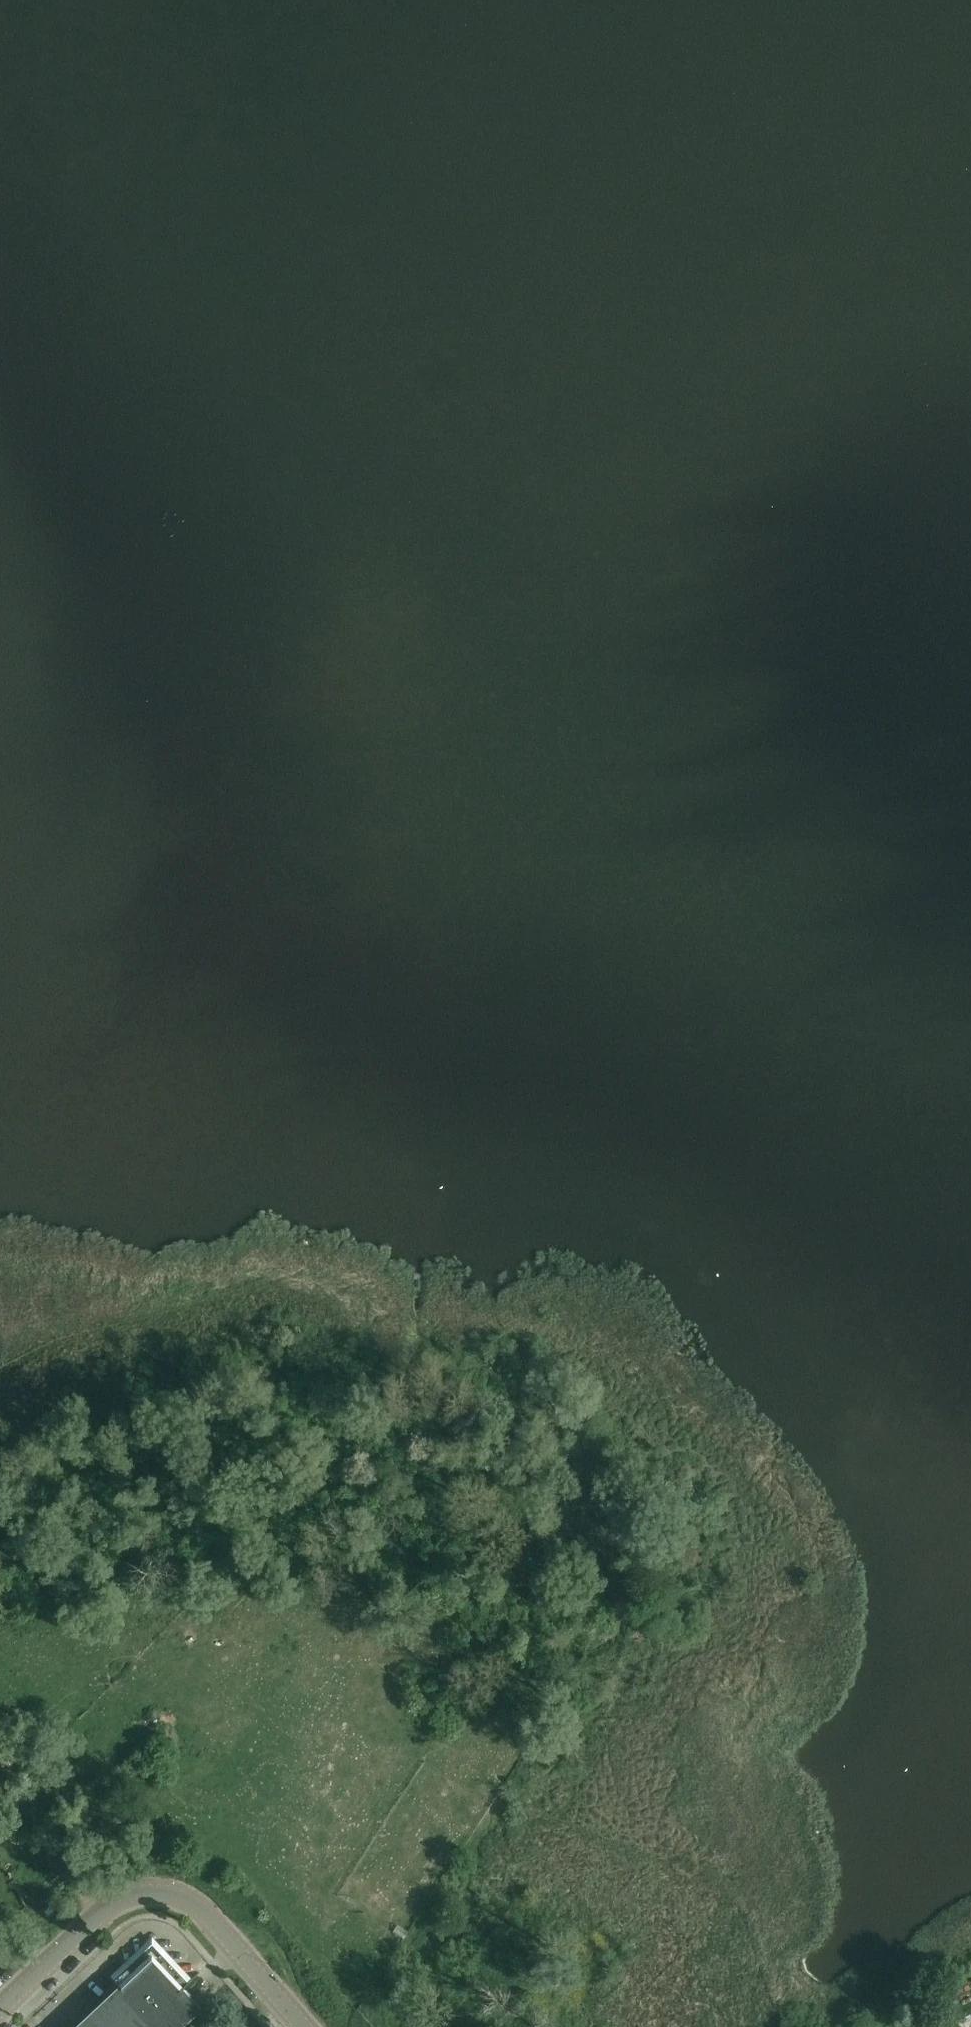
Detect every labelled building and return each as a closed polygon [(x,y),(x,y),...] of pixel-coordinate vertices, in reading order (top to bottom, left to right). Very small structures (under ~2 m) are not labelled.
[(118,1986),(74,2026),(183,2026),(202,2009),(183,1988),(199,1973),(198,1972),(187,1982),(151,1944),(113,1980),(103,1969),(102,1969),(118,1986)]
